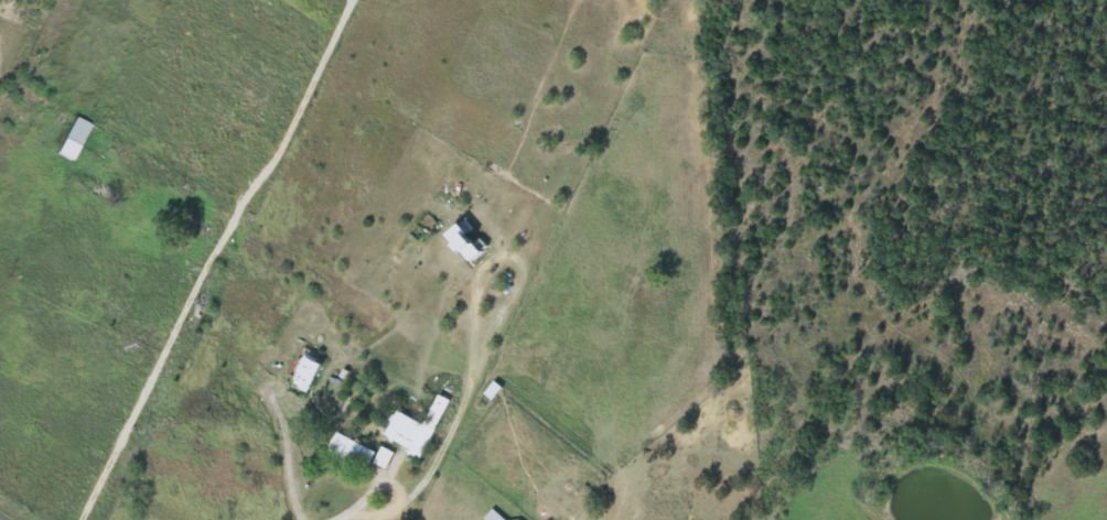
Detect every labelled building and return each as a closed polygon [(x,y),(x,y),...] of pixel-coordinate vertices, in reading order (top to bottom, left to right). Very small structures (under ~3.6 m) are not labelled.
[(56,154),(75,117),(92,126),(72,162),(56,154)] [(294,380),(315,358),(329,370),(307,392),(294,380)] [(421,461),(409,455),(411,449),(384,435),(396,410),(426,425),(441,396),(451,400),(421,461)] [(386,473),(331,446),(338,433),(380,453),(383,447),(395,453),(386,473)] [(503,510),(505,519),(488,519),(487,513),(503,510)]
